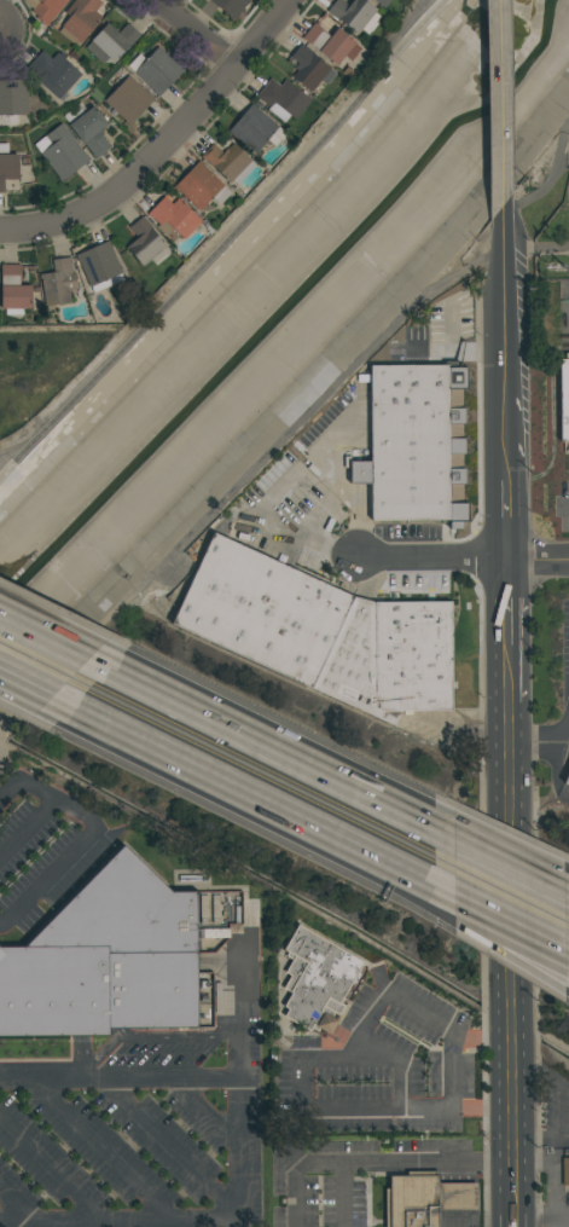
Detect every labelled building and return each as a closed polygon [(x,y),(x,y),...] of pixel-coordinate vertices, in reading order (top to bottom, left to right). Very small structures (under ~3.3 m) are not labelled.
[(23,1),(24,0),(69,0),(47,27),(36,18),(37,17),(31,12),(34,10),(23,1)] [(65,12),(75,0),(99,0),(103,4),(97,12),(103,17),(82,42),(62,27),(70,17),(65,12)] [(236,22),(209,0),(250,0),(239,15),(240,16),(236,22)] [(349,6),(355,0),(365,0),(377,10),(375,12),(379,17),(376,22),(378,24),(372,31),(370,30),(367,33),(362,29),(358,34),(338,19),(327,11),(336,0),(341,0),(349,6)] [(385,8),(375,0),(392,0),(385,8)] [(129,47),(115,63),(109,58),(104,64),(86,47),(106,25),(105,24),(108,22),(120,33),(128,23),(141,35),(129,47)] [(314,23),(331,36),(338,28),(356,42),(355,44),(359,47),(350,59),(346,56),(336,66),(319,52),(319,51),(310,45),(302,37),(314,23)] [(302,42),(314,53),(313,54),(336,74),(327,86),(320,80),(310,93),(292,77),(297,70),(295,68),(298,63),(294,58),(290,64),(288,62),(302,42)] [(185,70),(159,98),(153,92),(153,91),(128,66),(140,53),(146,59),(159,46),(185,70)] [(60,54),(62,52),(66,57),(65,59),(82,75),(65,94),(64,93),(58,99),(39,80),(40,79),(34,73),(33,74),(27,68),(43,51),(52,59),(58,52),(60,54)] [(129,75),(150,96),(151,94),(156,99),(129,126),(124,122),(126,121),(105,100),(129,75)] [(271,79),(281,86),(285,80),(312,100),(295,121),(290,116),(284,123),(267,110),(269,106),(261,99),(261,100),(256,97),(271,79)] [(19,125),(0,125),(0,81),(29,80),(29,82),(35,82),(35,87),(29,87),(28,87),(29,115),(18,115),(19,125)] [(81,103),(88,110),(94,105),(109,125),(99,132),(111,147),(97,160),(85,144),(83,144),(69,125),(70,125),(64,116),(81,103)] [(238,139),(238,140),(236,138),(237,138),(234,135),(234,137),(228,132),(252,103),(259,109),(257,109),(288,134),(275,147),(267,140),(255,154),(238,139)] [(86,155),(87,154),(91,160),(62,181),(41,154),(53,145),(46,135),(63,123),(86,155)] [(256,166),(237,185),(233,180),(230,184),(207,160),(205,161),(201,156),(214,144),(223,154),(233,143),(256,166)] [(5,193),(0,193),(0,144),(8,144),(8,155),(18,155),(18,176),(21,176),(21,180),(5,180),(5,193)] [(199,160),(205,166),(204,166),(232,192),(220,206),(213,198),(201,212),(179,191),(178,191),(174,187),(199,160)] [(164,196),(173,204),(178,198),(202,221),(185,239),(179,235),(173,242),(157,227),(159,225),(153,219),(152,219),(147,214),(164,196)] [(144,216),(152,226),(151,227),(167,247),(143,267),(127,248),(138,238),(129,227),(144,216)] [(110,241),(112,247),(123,273),(91,288),(80,262),(79,262),(76,255),(110,241)] [(71,257),(72,264),(71,264),(72,272),(76,272),(79,289),(70,290),(71,302),(47,307),(45,289),(43,290),(42,282),(41,282),(40,274),(54,272),(53,260),(71,257)] [(21,265),(21,279),(19,279),(21,287),(31,287),(31,308),(24,309),(24,314),(6,316),(6,309),(1,309),(1,287),(1,265),(21,265)] [(558,358),(568,358),(568,441),(558,441),(558,358)] [(448,364),(448,366),(468,366),(468,389),(461,389),(461,407),(464,407),(464,424),(461,424),(461,438),(464,438),(465,453),(461,453),(461,468),(465,468),(465,484),(461,484),(461,503),(468,503),(468,521),(461,521),(461,529),(448,529),(448,520),(370,521),(370,485),(349,485),(349,461),(370,461),(368,364),(448,364)] [(401,712),(395,727),(169,625),(211,531),(353,596),(373,602),(451,602),(452,711),(401,712)] [(28,950),(0,952),(0,1043),(193,1038),(197,896),(173,897),(118,845),(28,950)] [(300,926),(285,950),(290,953),(288,956),(294,959),(288,973),(292,976),(286,989),(294,994),(286,1006),(290,1009),(286,1017),(309,1030),(314,1024),(330,1034),(338,1020),(335,1018),(336,1014),(339,1017),(346,1007),(341,1003),(364,963),(300,926)] [(439,1210),(439,1226),(384,1226),(384,1188),(388,1188),(388,1174),(439,1174),(439,1182),(478,1182),(478,1210),(478,1211),(439,1210)]
